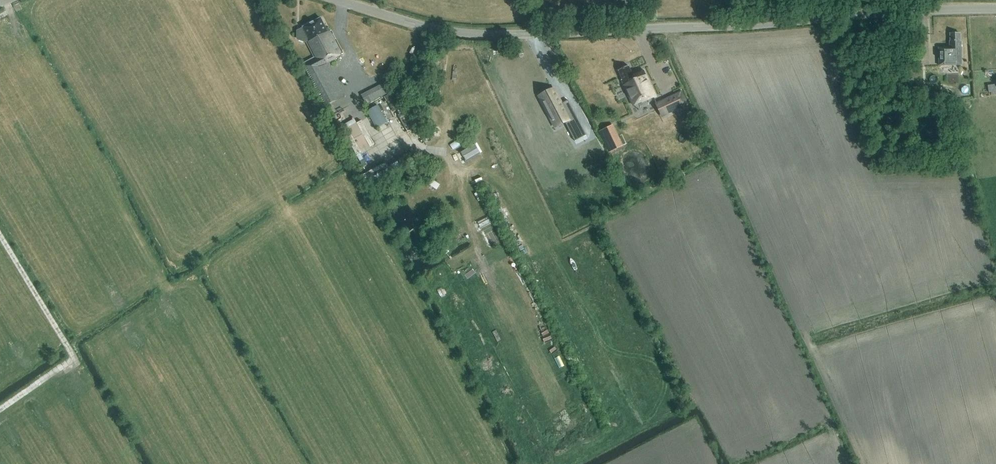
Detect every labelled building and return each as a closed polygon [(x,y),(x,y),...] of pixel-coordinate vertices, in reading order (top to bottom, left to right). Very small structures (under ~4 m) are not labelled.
[(329,32),(321,18),(297,31),(297,40),(305,43),(307,42),(316,59),(303,65),(326,107),(345,96),(339,85),(337,82),(330,86),(321,67),(335,59),(335,58),(343,54),(331,31),(329,32)] [(962,65),(962,62),(961,41),(960,41),(960,33),(950,34),(950,41),(950,47),(947,47),(947,48),(945,48),(945,47),(938,47),(939,66),(951,65),(962,65)] [(656,96),(644,70),(633,75),(629,66),(618,71),(623,80),(622,80),(633,106),(642,102),(642,103),(656,96)] [(386,83),(364,94),(369,103),(390,92),(386,83)] [(987,86),(989,93),(995,92),(995,85),(987,86)] [(554,89),(540,96),(551,120),(564,114),(577,141),(585,137),(570,104),(562,108),(554,89)] [(656,104),(662,116),(688,104),(682,92),(656,104)] [(945,104),(944,93),(926,94),(927,104),(945,104)] [(391,99),(388,101),(393,112),(397,110),(391,99)] [(388,122),(378,105),(367,111),(377,128),(388,122)] [(374,143),(362,119),(356,122),(354,118),(345,123),(359,151),(374,143)] [(453,149),(464,142),(461,137),(450,144),(453,149)] [(464,159),(479,153),(476,144),(460,150),(464,159)] [(365,178),(389,167),(386,162),(362,173),(365,178)] [(437,189),(440,184),(430,177),(427,182),(437,189)]
